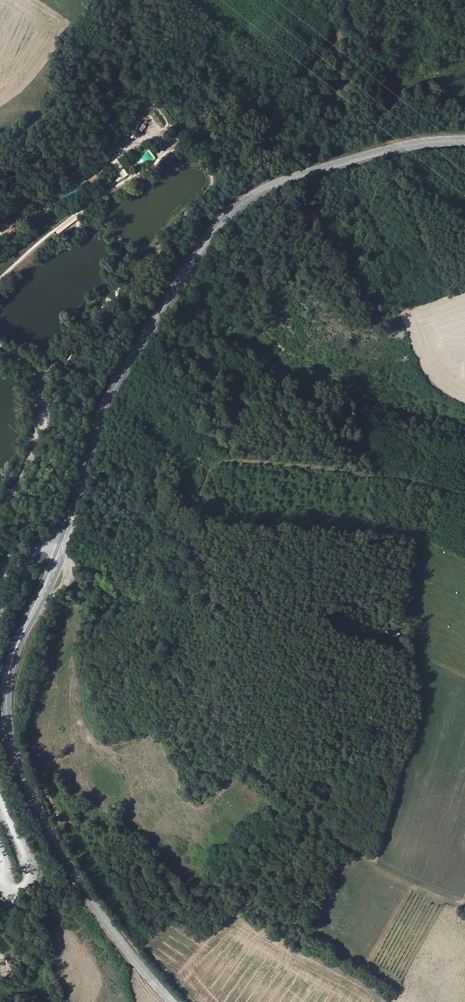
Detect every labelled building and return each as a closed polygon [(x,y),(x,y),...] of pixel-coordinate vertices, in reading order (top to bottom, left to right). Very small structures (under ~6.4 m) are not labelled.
[(131,126),(136,129),(140,121),(136,119),(131,126)] [(121,179),(127,176),(119,158),(112,161),(121,179)]
